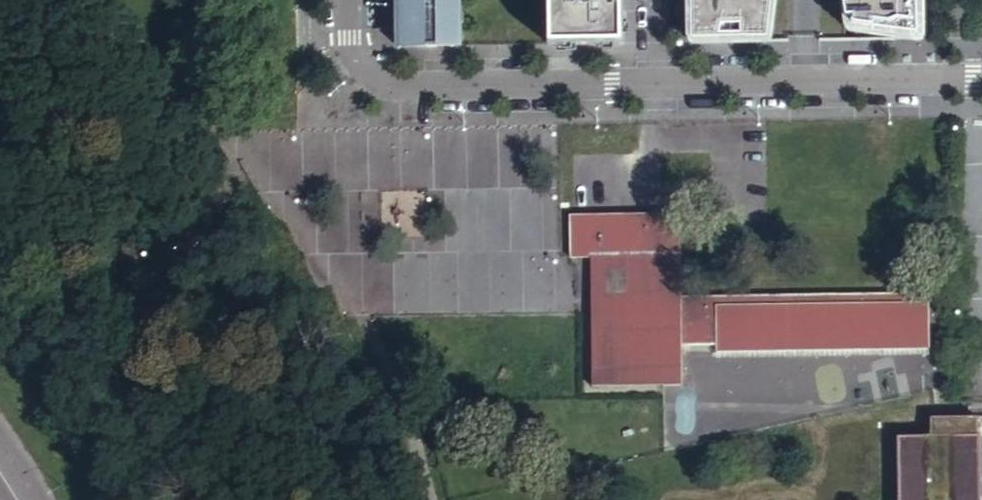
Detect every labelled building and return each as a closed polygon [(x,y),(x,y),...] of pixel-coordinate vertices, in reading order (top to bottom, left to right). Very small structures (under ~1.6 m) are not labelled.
[(401,45),(465,44),(465,0),(400,0),(401,45)] [(554,44),(627,43),(626,0),(553,0),(554,44)] [(691,40),(773,37),(779,0),(691,0),(691,40)] [(853,33),(926,37),(925,0),(846,0),(853,33)] [(592,314),(593,388),(684,386),(682,345),(718,345),(718,353),(930,348),(930,295),(681,301),(678,215),(570,217),(571,256),(591,257),(592,314)] [(981,439),(979,438),(978,419),(932,421),(932,438),(900,439),(901,499),(981,499),(981,439)]
